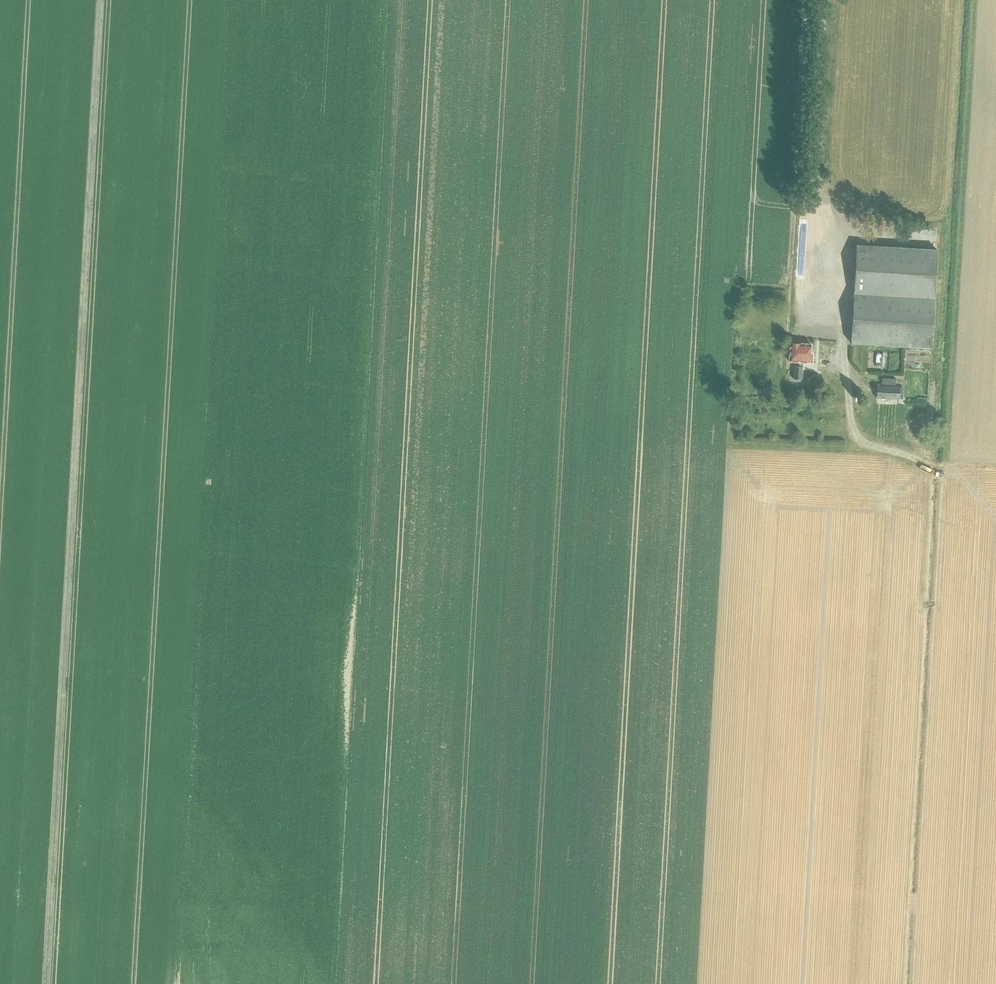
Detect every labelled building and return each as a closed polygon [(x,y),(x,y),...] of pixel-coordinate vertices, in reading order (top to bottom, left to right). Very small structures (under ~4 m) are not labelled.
[(857,245),(854,284),(851,343),(931,348),(937,250),(857,245)] [(812,363),(813,354),(811,354),(811,344),(801,344),(801,343),(790,343),(789,361),(795,361),(793,379),(802,379),(803,362),(812,363)] [(906,388),(900,388),(900,387),(877,386),(877,398),(899,399),(899,398),(905,398),(906,388)]
